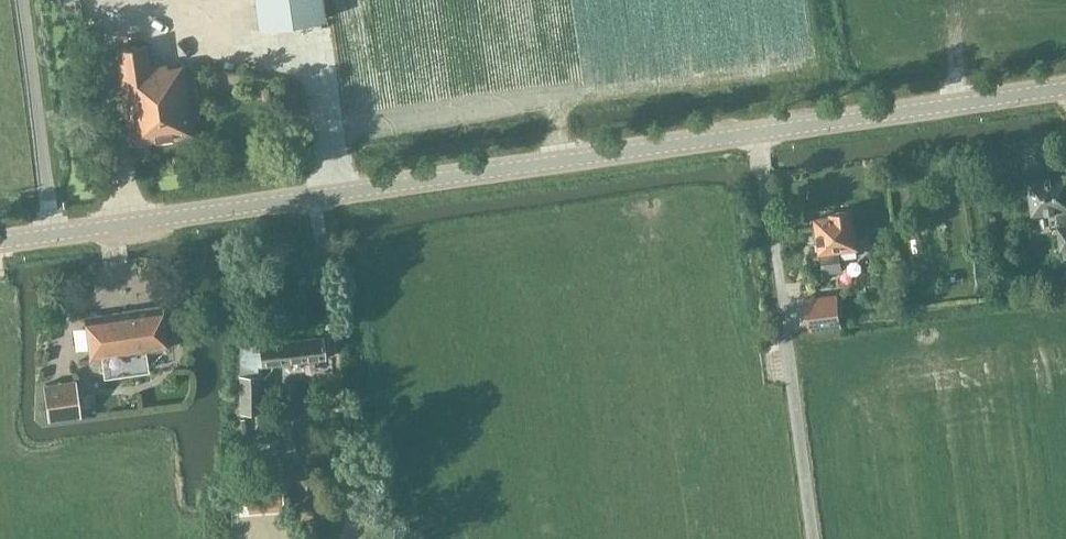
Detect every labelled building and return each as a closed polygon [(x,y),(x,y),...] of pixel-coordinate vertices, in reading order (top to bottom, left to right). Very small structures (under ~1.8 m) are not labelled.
[(258,28),(324,19),(321,0),(255,0),(258,28)] [(130,145),(195,135),(182,64),(166,67),(166,63),(150,66),(149,45),(114,50),(130,145)] [(1028,179),(1032,216),(1057,212),(1061,248),(1065,248),(1065,175),(1028,179)] [(840,251),(859,249),(854,212),(830,214),(816,216),(821,254),(822,254),(823,263),(842,261),(840,251)] [(842,326),(838,292),(805,296),(809,330),(842,326)] [(147,353),(168,350),(162,305),(83,317),(89,359),(102,358),(105,375),(148,369),(147,353)] [(258,343),(258,344),(240,345),(240,374),(239,374),(239,412),(260,413),(260,367),(325,359),(322,335),(258,343)] [(78,415),(74,380),(43,384),(48,419),(78,415)] [(282,462),(249,465),(251,490),(284,488),(282,462)] [(285,512),(284,491),(248,493),(250,514),(285,512)]
